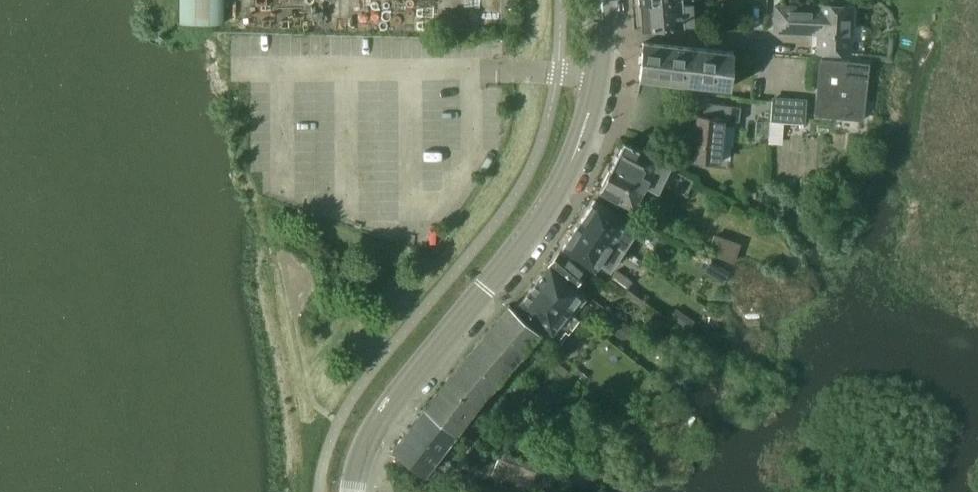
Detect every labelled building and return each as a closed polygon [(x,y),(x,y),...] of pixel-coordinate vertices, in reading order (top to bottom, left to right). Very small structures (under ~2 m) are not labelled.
[(180,21),(224,21),(224,0),(180,0),(180,21)] [(681,1),(638,3),(641,28),(641,29),(682,26),(682,23),(694,23),(693,2),(681,3),(681,1)] [(775,6),(774,31),(818,33),(817,52),(849,54),(851,6),(819,5),(819,8),(775,6)] [(732,51),(642,43),(639,79),(729,87),(732,51)] [(820,60),(817,90),(824,91),(822,115),(840,117),(861,119),(863,95),(862,90),(860,85),(857,82),(853,79),(848,77),(842,76),(842,74),(865,76),(866,64),(843,62),(820,60)] [(770,102),(769,121),(783,122),(802,124),(804,104),(770,102)] [(690,131),(687,159),(719,162),(723,120),(738,122),(740,106),(704,103),(702,117),(688,115),(686,131),(690,131)] [(622,142),(598,192),(632,208),(643,188),(656,195),(670,165),(656,159),(656,158),(646,154),(622,142)] [(594,200),(580,222),(611,243),(622,250),(631,234),(621,228),(625,221),(594,200)] [(636,234),(643,223),(633,217),(626,227),(636,234)] [(611,243),(580,222),(562,248),(594,269),(598,262),(609,269),(622,250),(611,243)] [(560,252),(549,266),(578,288),(582,283),(577,280),(584,271),(560,252)] [(713,264),(707,275),(721,284),(728,274),(728,272),(713,264)] [(578,288),(549,266),(518,306),(551,332),(582,291),(578,288)] [(615,272),(610,279),(626,290),(631,283),(615,272)] [(443,381),(423,408),(391,449),(432,480),(447,459),(440,453),(481,400),(538,333),(507,307),(453,370),(443,381)] [(631,328),(619,319),(611,330),(623,339),(631,328)]
